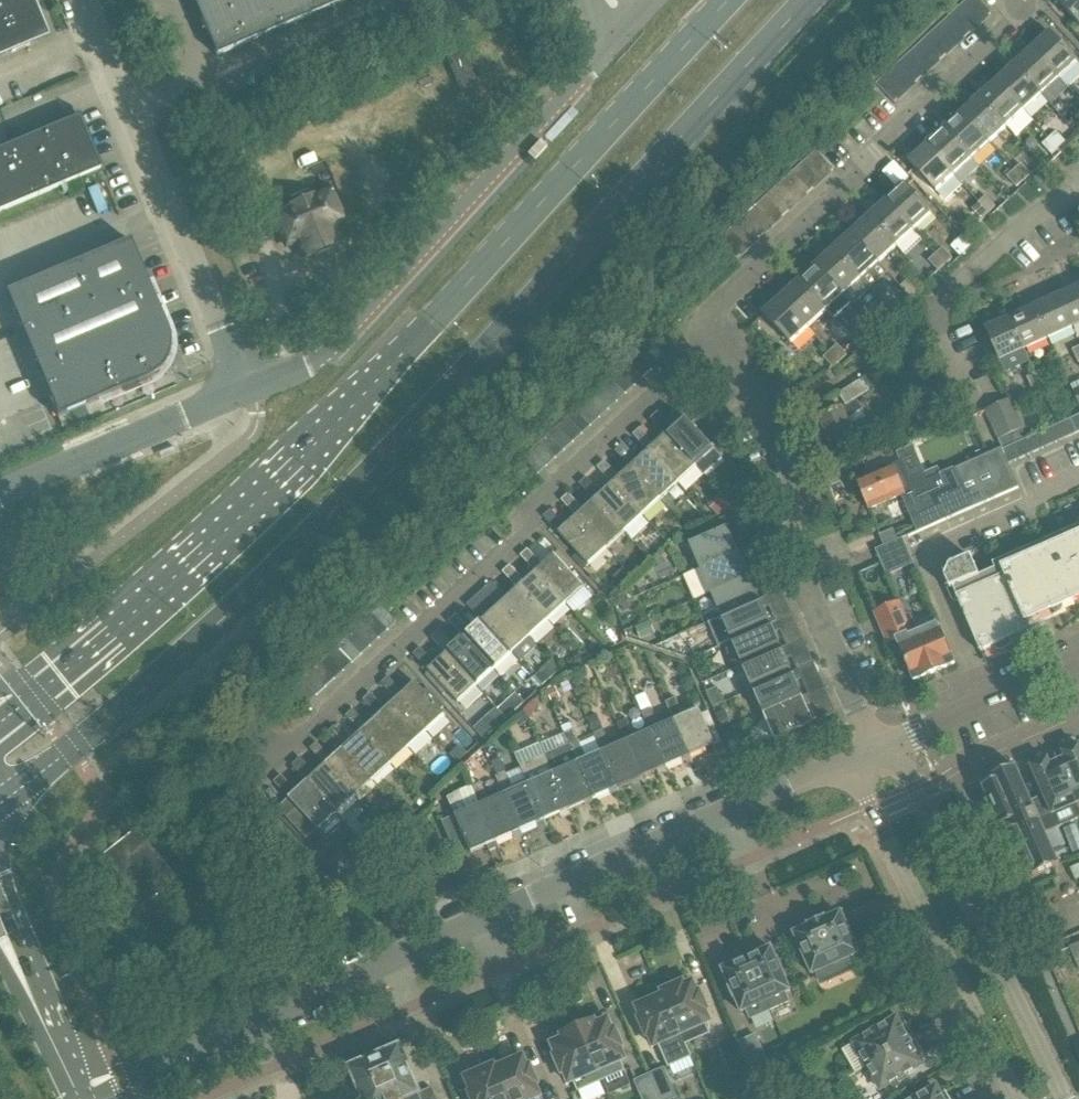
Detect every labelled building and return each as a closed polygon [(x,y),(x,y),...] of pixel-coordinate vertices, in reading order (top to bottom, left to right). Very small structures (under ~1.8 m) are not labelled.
[(28,45),(37,41),(33,32),(43,28),(31,0),(0,0),(0,57),(28,45)] [(216,57),(351,0),(192,0),(216,57)] [(962,4),(981,25),(992,15),(978,0),(966,0),(962,4)] [(1057,2),(1078,26),(1078,0),(1059,0),(1057,2)] [(962,4),(950,15),(969,36),(981,25),(962,4)] [(969,36),(950,15),(937,27),(956,48),(969,36)] [(937,27),(924,38),(944,59),(956,48),(937,27)] [(1049,33),(1032,49),(1059,79),(1076,63),(1049,33)] [(944,59),(924,38),(912,49),(931,70),(944,59)] [(443,51),(459,90),(477,83),(461,43),(443,51)] [(912,49),(900,61),(919,82),(931,70),(912,49)] [(1032,49),(1014,65),(1042,95),(1059,79),(1032,49)] [(900,61),(888,72),(907,93),(919,82),(900,61)] [(1042,95),(1014,65),(997,81),(1024,111),(1042,95)] [(907,93),(888,72),(875,83),(894,104),(907,93)] [(1024,111),(997,81),(979,98),(1007,128),(1024,111)] [(1007,128),(979,98),(962,114),(989,144),(1007,128)] [(962,114),(944,130),(972,160),(989,144),(962,114)] [(79,177),(82,176),(83,175),(85,173),(87,171),(88,169),(89,168),(90,166),(91,164),(91,162),(91,161),(91,159),(91,157),(91,155),(91,153),(90,152),(84,136),(83,134),(82,133),(81,131),(79,130),(78,129),(75,127),(71,125),(70,125),(68,124),(66,124),(62,124),(59,125),(57,126),(57,125),(0,149),(0,211),(79,178),(79,177)] [(944,130),(927,146),(954,176),(972,160),(944,130)] [(1049,140),(1059,150),(1065,144),(1056,134),(1049,140)] [(1059,150),(1049,140),(1042,146),(1052,156),(1059,150)] [(954,176),(927,146),(907,164),(935,194),(954,176)] [(804,160),(823,180),(835,169),(816,149),(804,160)] [(804,160),(793,171),(811,191),(823,180),(804,160)] [(1022,165),(1015,172),(1024,182),(1031,175),(1022,165)] [(793,171),(780,182),(799,202),(811,191),(793,171)] [(1024,182),(1015,172),(1007,178),(1017,188),(1024,182)] [(780,182),(768,193),(787,214),(799,202),(780,182)] [(885,202),(914,232),(931,215),(903,185),(885,202)] [(295,241),(303,259),(338,244),(331,226),(342,221),(329,190),(309,198),(306,191),(287,199),(290,206),(270,215),(284,246),(295,241)] [(787,214),(768,193),(755,205),(774,225),(787,214)] [(986,197),(979,203),(989,213),(996,207),(986,197)] [(885,202),(868,218),(896,248),(914,232),(885,202)] [(989,213),(979,203),(972,210),(982,220),(989,213)] [(774,225),(755,205),(743,216),(762,236),(774,225)] [(762,236),(743,216),(731,227),(750,247),(762,236)] [(896,248),(868,218),(850,235),(878,264),(896,248)] [(750,247),(731,227),(719,239),(737,259),(750,247)] [(878,264),(850,235),(833,251),(861,281),(878,264)] [(961,257),(963,255),(972,246),(973,245),(964,236),(963,235),(951,247),(961,257)] [(127,240),(3,292),(55,417),(97,399),(145,379),(151,375),(157,371),(161,365),(165,358),(167,351),(168,344),(167,337),(145,282),(127,240)] [(935,254),(944,265),(952,258),(942,248),(935,254)] [(861,281),(833,251),(815,267),(843,297),(861,281)] [(944,265),(935,254),(927,261),(937,272),(944,265)] [(843,297),(815,267),(798,283),(826,313),(843,297)] [(1070,283),(1074,291),(1058,298),(1072,327),(1078,324),(1078,279),(1070,283)] [(918,291),(917,290),(908,280),(901,287),(911,297),(917,292),(918,291)] [(798,283),(780,300),(809,329),(826,313),(798,283)] [(1041,296),(1031,301),(1048,338),(1072,327),(1058,298),(1045,304),(1041,296)] [(809,329),(780,300),(763,316),(791,346),(809,329)] [(1048,338),(1031,301),(1022,305),(1026,313),(1010,320),(1024,349),(1048,338)] [(1024,349),(1010,320),(996,326),(992,318),(983,322),(1005,372),(1030,361),(1024,349)] [(648,353),(655,362),(665,353),(657,345),(648,353)] [(836,345),(829,351),(839,362),(846,356),(836,345)] [(636,351),(627,360),(643,377),(652,368),(636,351)] [(839,362),(829,351),(822,358),(832,368),(839,362)] [(627,360),(618,368),(635,385),(643,377),(627,360)] [(618,368),(609,376),(626,393),(635,385),(618,368)] [(949,394),(939,369),(917,378),(928,403),(949,394)] [(1045,369),(1035,374),(1041,387),(1051,383),(1045,369)] [(1041,387),(1035,374),(1027,377),(1033,390),(1041,387)] [(626,393),(609,376),(601,384),(617,401),(626,393)] [(617,401),(601,384),(592,392),(608,409),(617,401)] [(592,392),(583,400),(599,418),(608,409),(592,392)] [(989,409),(985,410),(998,440),(1003,451),(1027,440),(1022,429),(1026,427),(1012,398),(1009,399),(1007,400),(989,409)] [(599,418),(583,400),(574,409),(591,426),(599,418)] [(855,400),(847,406),(845,409),(844,406),(818,416),(833,451),(857,441),(848,419),(862,408),(855,400)] [(591,426),(574,409),(565,417),(581,434),(591,426)] [(658,412),(651,418),(665,434),(696,467),(703,475),(722,457),(720,455),(694,428),(693,427),(684,417),(672,428),(658,412)] [(1002,451),(1009,466),(1078,434),(1078,416),(1027,440),(1003,451),(1002,451)] [(581,434),(565,417),(557,425),(573,442),(581,434)] [(573,442),(557,425),(548,433),(564,451),(573,442)] [(640,428),(633,435),(642,445),(649,439),(647,436),(646,435),(640,428)] [(564,451),(548,433),(539,441),(555,458),(564,451)] [(655,444),(648,451),(678,484),(696,467),(665,434),(655,444)] [(555,458),(539,441),(530,449),(547,467),(555,458)] [(622,445),(615,451),(625,462),(630,467),(660,500),(678,484),(648,451),(637,461),(636,459),(638,457),(634,453),(629,449),(624,443),(622,445)] [(893,465),(858,480),(870,507),(871,508),(903,494),(907,504),(920,532),(1018,490),(1019,489),(1009,466),(1002,451),(1002,450),(1001,448),(969,463),(930,479),(928,474),(927,472),(910,479),(902,461),(893,465)] [(547,467),(530,449),(522,457),(538,474),(547,467)] [(602,463),(597,468),(604,476),(607,478),(614,472),(604,461),(602,463)] [(612,484),(611,484),(642,517),(660,500),(630,467),(619,477),(612,484)] [(586,478),(579,484),(589,495),(596,488),(594,486),(591,483),(586,478)] [(594,500),(624,533),(642,517),(611,484),(601,494),(594,500)] [(569,494),(562,501),(571,511),(578,505),(573,499),(569,494)] [(576,517),(607,550),(624,533),(594,500),(583,510),(576,517)] [(551,511),(544,517),(552,527),(553,528),(560,521),(558,518),(552,512),(551,511)] [(566,527),(559,533),(589,566),(607,550),(576,517),(566,527)] [(739,551),(739,550),(733,536),(755,526),(751,518),(688,546),(698,569),(739,551)] [(949,566),(945,578),(950,590),(953,589),(981,652),(1032,630),(1028,622),(1078,600),(1078,533),(1001,567),(1004,576),(977,587),(974,579),(979,577),(970,557),(949,566)] [(875,550),(887,575),(913,564),(902,539),(875,550)] [(739,550),(739,551),(698,569),(709,593),(750,575),(743,560),(765,551),(760,540),(739,550)] [(528,549),(521,556),(530,567),(538,559),(528,549)] [(554,556),(535,573),(565,605),(583,588),(554,556)] [(503,572),(513,583),(520,576),(510,565),(503,572)] [(750,575),(709,593),(720,618),(761,600),(761,599),(754,584),(775,575),(771,565),(750,575)] [(518,588),(517,589),(547,621),(565,605),(535,573),(521,586),(518,588)] [(485,589),(494,600),(495,599),(502,592),(493,582),(485,589)] [(517,589),(499,605),(529,638),(530,637),(547,621),(517,589)] [(761,600),(720,618),(730,642),(771,624),(771,623),(765,609),(786,600),(782,590),(761,599),(761,600)] [(474,599),(467,605),(477,616),(484,610),(474,599)] [(624,612),(637,606),(633,599),(621,604),(624,612)] [(874,612),(888,643),(897,639),(914,681),(955,664),(937,623),(917,632),(909,614),(901,618),(895,605),(899,603),(898,602),(874,612)] [(381,604),(372,612),(388,629),(396,621),(381,604)] [(489,615),(481,622),(511,654),(512,653),(521,662),(538,646),(530,637),(529,638),(499,605),(489,615)] [(388,629),(372,612),(363,620),(379,637),(388,629)] [(771,623),(771,624),(730,642),(741,666),(782,648),(775,634),(797,624),(793,614),(771,623)] [(450,621),(449,621),(459,632),(460,632),(467,625),(457,615),(450,621)] [(379,637),(363,620),(354,629),(370,646),(379,637)] [(465,637),(464,638),(494,670),(511,654),(481,622),(465,637)] [(650,622),(636,629),(640,639),(655,633),(650,622)] [(354,629),(345,637),(361,654),(370,646),(354,629)] [(431,638),(441,649),(446,654),(446,655),(476,687),(494,670),(464,638),(455,646),(450,641),(449,639),(440,630),(439,631),(431,638)] [(361,654),(345,637),(336,645),(352,662),(361,654)] [(782,648),(741,666),(752,690),(793,672),(786,658),(808,649),(803,638),(782,648)] [(336,645),(327,654),(343,670),(352,662),(336,645)] [(414,654),(413,655),(423,666),(431,658),(421,648),(414,654)] [(327,654),(319,661),(335,678),(343,670),(327,654)] [(429,670),(428,671),(458,703),(476,687),(446,655),(446,654),(436,664),(429,670)] [(335,678),(319,661),(310,670),(326,686),(335,678)] [(793,672),(752,690),(763,714),(803,697),(803,696),(796,681),(818,672),(814,663),(793,672)] [(543,685),(550,679),(542,669),(535,676),(543,685)] [(310,670),(301,678),(317,695),(326,686),(310,670)] [(390,677),(382,684),(392,695),(399,688),(390,677)] [(317,695),(301,678),(292,687),(307,703),(317,695)] [(404,693),(397,700),(427,732),(445,716),(440,711),(423,693),(415,684),(404,693)] [(556,687),(547,691),(553,703),(561,699),(556,687)] [(803,696),(803,697),(763,714),(774,739),(814,721),(808,707),(829,698),(825,687),(803,696)] [(718,688),(707,692),(713,707),(724,702),(718,688)] [(372,694),(364,701),(374,711),(382,704),(372,694)] [(652,708),(646,694),(637,698),(643,712),(652,708)] [(691,757),(715,747),(699,710),(684,717),(676,698),(667,702),(675,721),(691,757)] [(387,709),(378,716),(408,749),(427,732),(397,700),(396,700),(387,709)] [(534,700),(523,711),(527,718),(540,706),(534,700)] [(508,720),(516,711),(507,702),(499,710),(508,720)] [(666,768),(691,757),(675,721),(660,727),(652,709),(642,713),(650,731),(666,768)] [(354,710),(346,717),(356,727),(364,720),(354,710)] [(722,728),(731,724),(726,710),(716,714),(722,728)] [(600,730),(603,729),(597,714),(587,718),(594,733),(600,730)] [(369,726),(361,733),(391,766),(408,749),(378,716),(369,725),(369,726)] [(486,718),(474,729),(485,740),(496,730),(486,718)] [(642,779),(666,768),(650,731),(635,738),(627,719),(618,724),(626,742),(642,779)] [(336,726),(328,733),(338,744),(346,737),(336,726)] [(723,732),(728,743),(739,739),(734,727),(723,732)] [(593,800),(617,789),(601,753),(587,759),(575,730),(564,734),(569,745),(577,763),(593,800)] [(617,789),(642,779),(626,742),(611,748),(603,730),(593,734),(601,753),(617,789)] [(351,742),(343,749),(373,782),(391,766),(361,733),(359,734),(351,742)] [(318,743),(310,750),(319,760),(320,760),(328,753),(318,743)] [(458,764),(468,754),(460,745),(450,755),(458,764)] [(569,810),(593,800),(577,763),(569,745),(545,755),(553,774),(569,810)] [(1076,804),(1078,803),(1078,745),(1063,752),(1064,755),(1056,758),(1076,804)] [(332,759),(325,766),(355,799),(373,782),(343,749),(337,755),(332,759)] [(545,821),(569,810),(553,774),(545,755),(521,766),(529,784),(545,821)] [(300,759),(293,766),(294,767),(294,768),(304,778),(307,782),(337,815),(355,799),(325,766),(316,774),(301,758),(300,759)] [(506,770),(501,758),(491,762),(496,774),(497,775),(506,771),(506,770)] [(1076,804),(1056,758),(1049,762),(1047,759),(1031,766),(1044,796),(1032,802),(1046,832),(1078,818),(1078,810),(1076,804)] [(1032,877),(1059,865),(1016,766),(990,778),(992,783),(982,787),(999,827),(1001,825),(1006,835),(1003,836),(1021,876),(1030,872),(1032,877)] [(294,768),(291,770),(301,781),(304,778),(294,768)] [(521,831),(545,821),(529,784),(514,791),(506,772),(497,776),(504,794),(521,831)] [(281,775),(274,782),(289,798),(278,808),(306,838),(316,828),(326,839),(344,823),(337,815),(307,782),(298,791),(297,790),(293,785),(291,786),(281,775)] [(481,781),(473,785),(472,786),(497,842),(521,831),(504,794),(490,800),(481,781)] [(448,797),(472,853),(497,842),(472,786),(454,794),(455,794),(448,797)] [(414,801),(421,807),(425,802),(419,796),(414,801)] [(141,905),(142,907),(176,880),(175,878),(183,872),(169,855),(161,861),(136,830),(102,857),(127,888),(119,894),(133,912),(141,905)] [(366,844),(371,850),(377,844),(382,840),(376,834),(366,844)] [(811,975),(816,973),(858,954),(840,913),(824,920),(823,918),(809,925),(809,927),(793,934),(811,975)] [(746,959),(769,1010),(788,1002),(784,994),(790,991),(783,976),(784,975),(777,961),(777,962),(771,948),(746,959)] [(769,1010),(746,959),(722,970),(728,983),(727,984),(733,998),(734,997),(741,1013),(746,1010),(750,1019),(769,1010)] [(1064,974),(1072,991),(1078,988),(1078,992),(1078,968),(1064,974)] [(663,991),(686,1045),(710,1034),(706,1024),(710,1022),(705,1011),(707,1010),(699,993),(697,994),(692,983),(684,986),(683,983),(679,984),(673,982),(668,985),(665,990),(663,991)] [(691,1057),(686,1045),(663,991),(662,992),(663,995),(660,997),(655,995),(649,997),(647,1003),(636,1007),(641,1018),(639,1019),(646,1036),(649,1035),(653,1046),(657,1045),(667,1067),(691,1057)] [(594,1022),(578,1029),(601,1082),(625,1071),(621,1061),(625,1059),(620,1048),(622,1047),(615,1030),(612,1031),(607,1020),(595,1025),(594,1022)] [(867,1067),(909,1043),(895,1020),(853,1045),(867,1067)] [(551,1044),(556,1056),(554,1057),(562,1074),(564,1073),(569,1084),(573,1082),(574,1081),(578,1092),(579,1091),(583,1098),(597,1098),(606,1095),(600,1082),(601,1082),(578,1029),(562,1036),(563,1039),(551,1044)] [(738,1042),(739,1044),(741,1044),(753,1073),(768,1067),(768,1068),(771,1067),(757,1034),(738,1042)] [(719,1045),(732,1073),(746,1067),(734,1038),(719,1045)] [(909,1043),(867,1067),(880,1090),(922,1066),(909,1043)] [(339,1078),(347,1098),(358,1094),(361,1098),(436,1098),(432,1088),(420,1093),(400,1047),(348,1070),(350,1074),(339,1078)] [(507,1098),(535,1098),(539,1097),(535,1086),(537,1085),(530,1067),(527,1068),(523,1057),(510,1062),(508,1059),(493,1065),(507,1098)] [(493,1065),(490,1066),(485,1065),(479,1067),(477,1072),(465,1077),(471,1092),(469,1092),(471,1098),(507,1098),(493,1065)] [(649,1075),(659,1098),(671,1098),(675,1097),(663,1069),(649,1075)] [(649,1075),(635,1081),(643,1098),(659,1098),(649,1075)] [(935,1089),(918,1098),(941,1098),(935,1089)]
